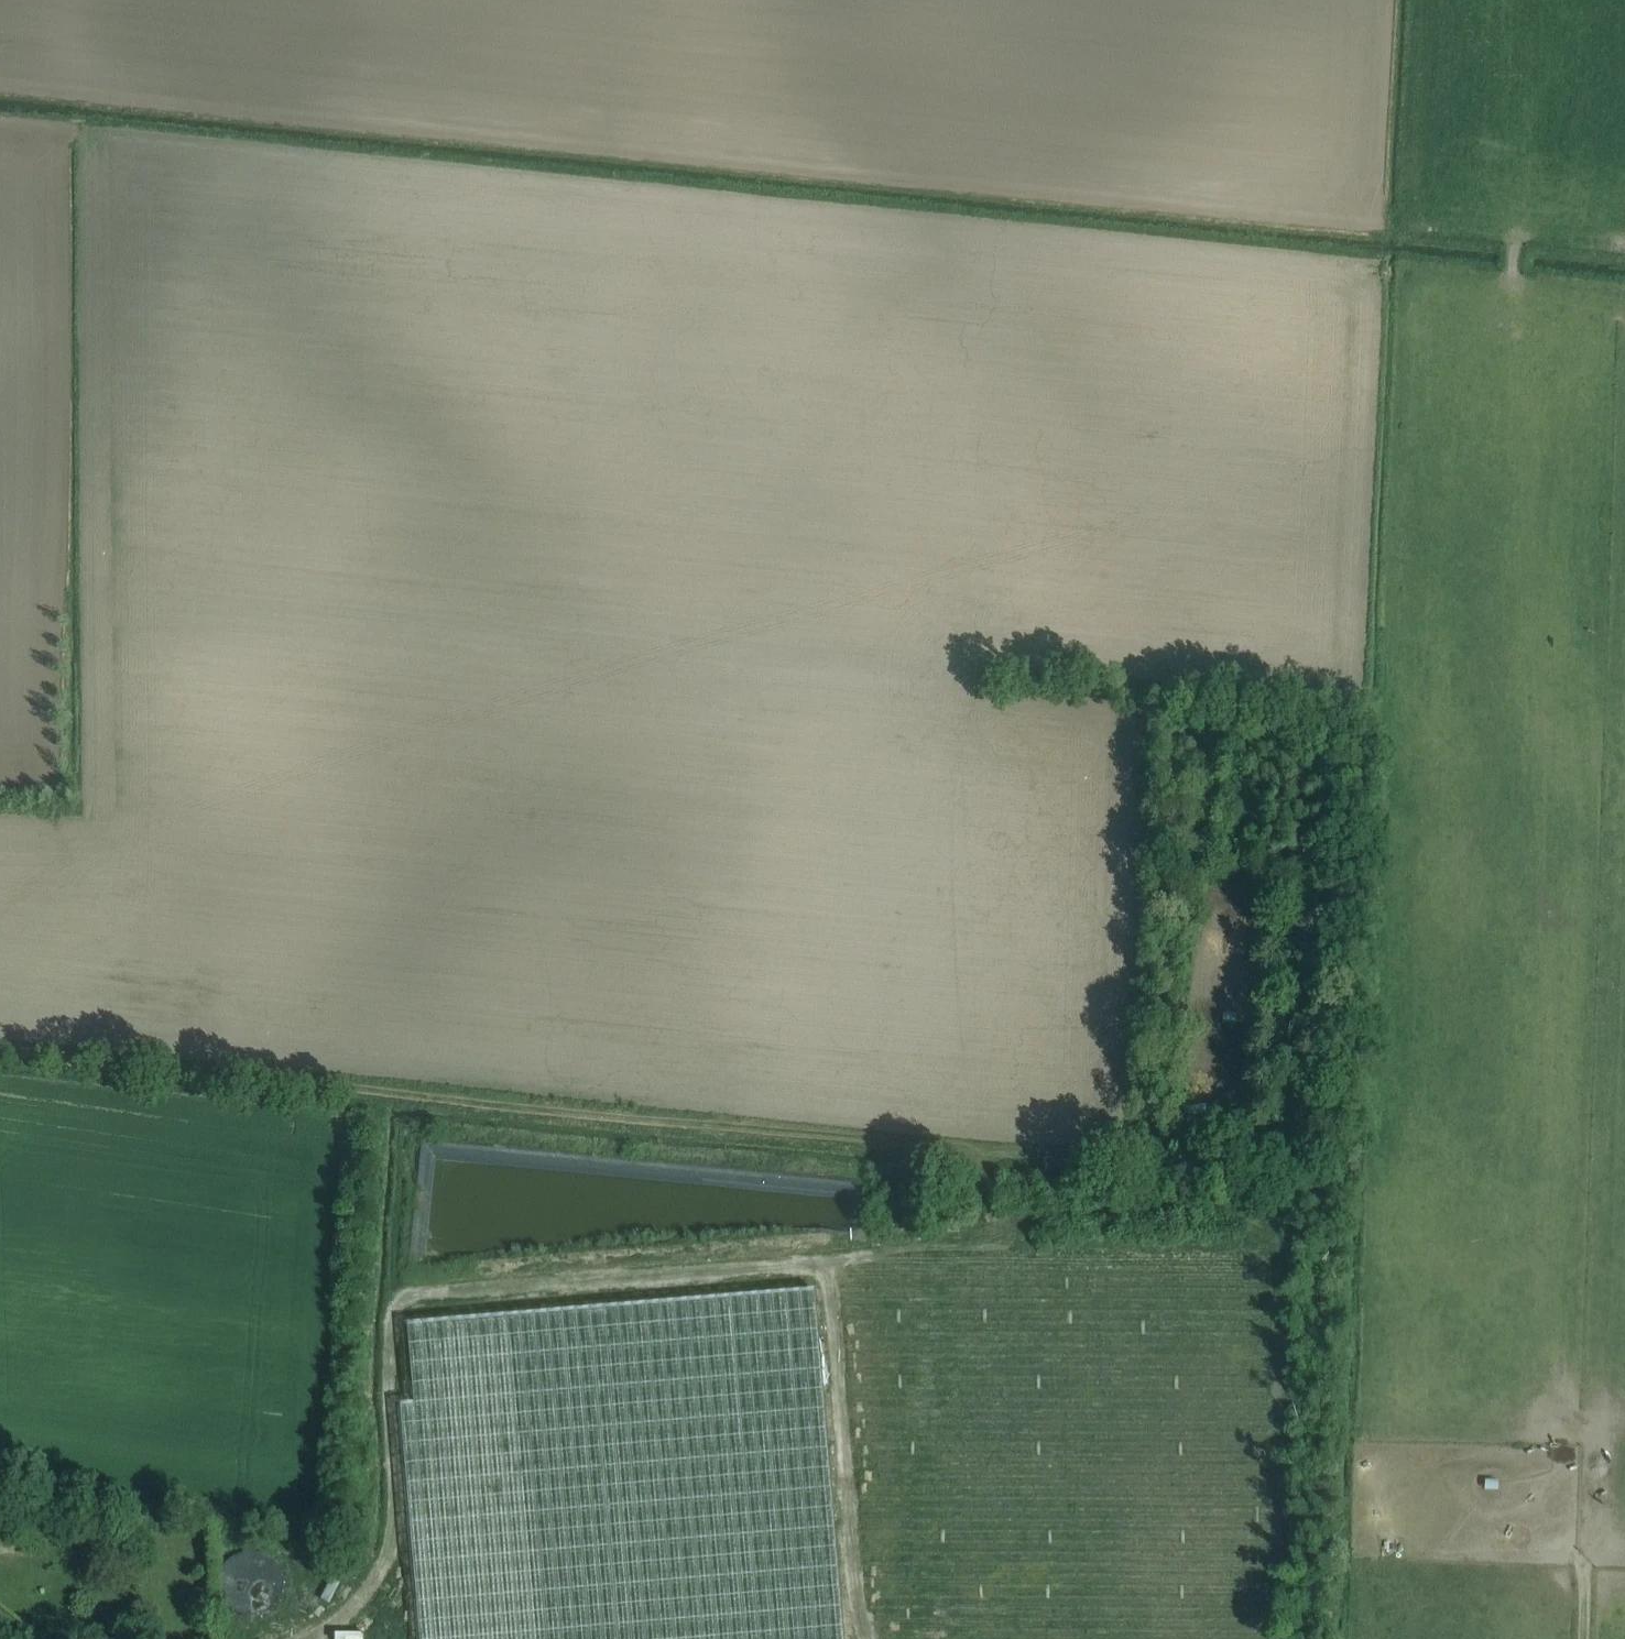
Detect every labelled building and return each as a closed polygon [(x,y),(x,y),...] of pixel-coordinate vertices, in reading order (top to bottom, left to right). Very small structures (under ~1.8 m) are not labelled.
[(814,1290),(407,1326),(414,1404),(400,1405),(421,1638),(845,1638),(814,1290)]
